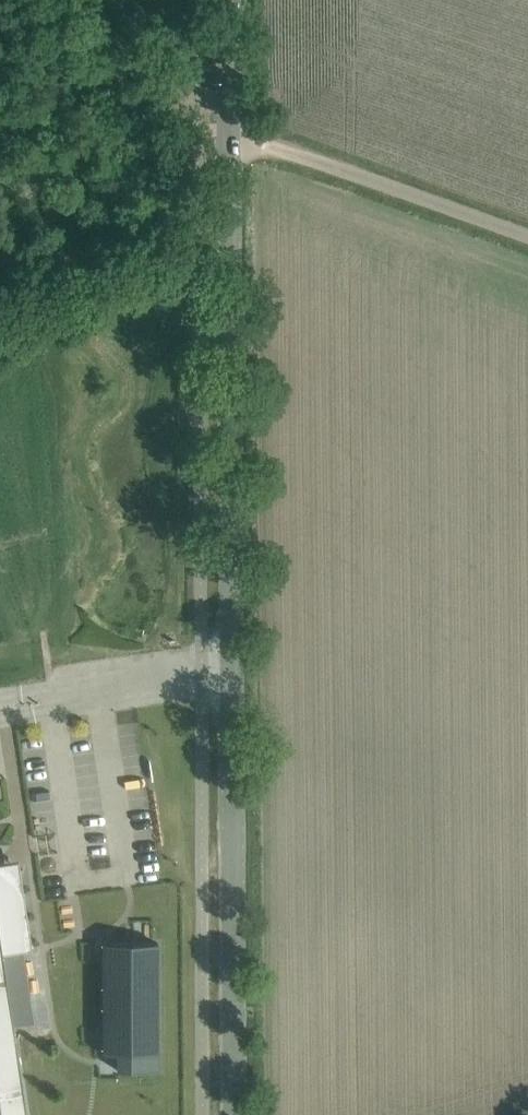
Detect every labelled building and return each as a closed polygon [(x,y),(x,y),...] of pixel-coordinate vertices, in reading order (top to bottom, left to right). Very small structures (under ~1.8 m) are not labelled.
[(2,951),(32,946),(22,883),(21,883),(19,878),(17,875),(14,871),(7,866),(3,864),(0,863),(0,1114),(27,1114),(2,951)] [(159,933),(105,935),(107,1044),(122,1044),(123,1060),(161,1059),(159,933)]
